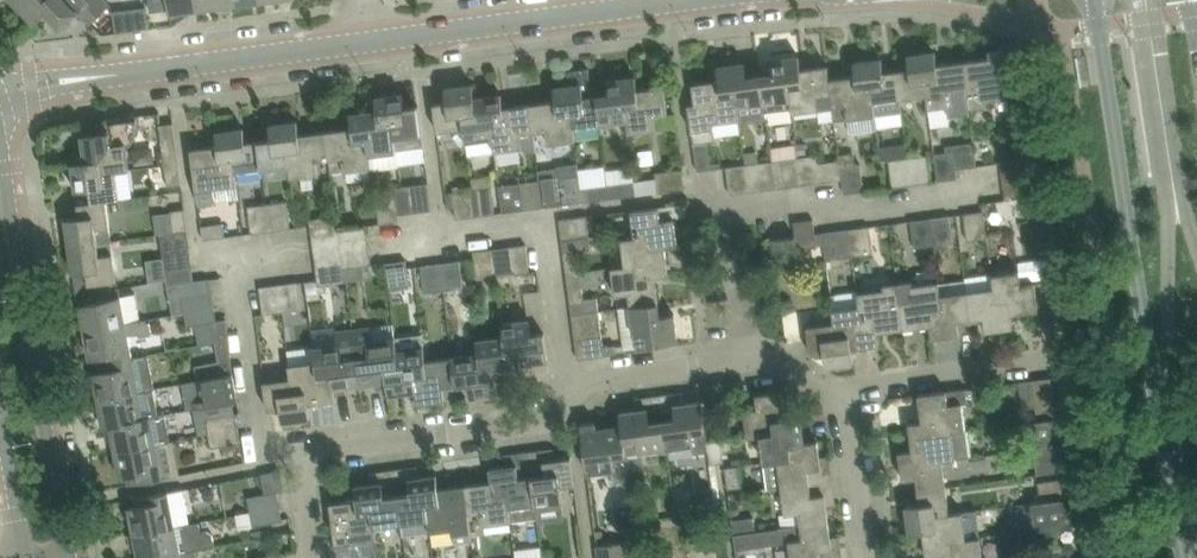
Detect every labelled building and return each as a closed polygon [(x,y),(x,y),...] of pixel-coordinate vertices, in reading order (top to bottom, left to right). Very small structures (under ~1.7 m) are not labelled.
[(36,23),(48,12),(47,11),(52,5),(47,0),(13,0),(36,23)] [(52,5),(47,11),(48,12),(64,28),(80,12),(92,24),(112,4),(108,0),(47,0),(52,5)] [(171,14),(203,9),(202,0),(170,0),(171,14)] [(203,9),(234,5),(233,0),(202,0),(203,9)] [(990,58),(964,61),(970,108),(985,106),(984,101),(1009,97),(1010,111),(1012,110),(1022,109),(1036,107),(1032,78),(1028,51),(1005,54),(1004,48),(989,50),(990,58)] [(910,69),(897,70),(901,98),(928,95),(926,81),(939,79),(935,51),(908,55),(910,69)] [(774,73),(761,74),(765,103),(766,116),(794,112),(790,85),(803,83),(799,56),(772,60),(774,73)] [(882,58),(855,62),(857,75),(859,90),(872,88),(876,115),(903,112),(901,98),(897,70),(884,72),(882,58)] [(939,79),(926,81),(928,95),(930,108),(948,106),(949,115),(971,112),(970,108),(964,61),(940,65),(938,65),(937,65),(939,79)] [(746,63),(719,67),(723,94),(736,92),(740,120),(740,119),(739,106),(765,103),(761,74),(748,76),(746,63)] [(803,83),(790,85),(794,112),(822,109),(823,122),(836,121),(830,79),(828,66),(801,69),(803,83)] [(723,94),(719,67),(720,80),(694,83),(696,103),(689,104),(695,144),(709,142),(717,141),(715,123),(740,120),(736,92),(723,94)] [(571,85),(556,87),(558,100),(559,114),(573,112),(575,127),(601,123),(597,90),(592,91),(589,68),(569,71),(571,85)] [(857,75),(830,79),(836,121),(849,119),(851,132),(878,128),(876,115),(872,88),(859,90),(857,75)] [(606,89),(597,90),(601,123),(628,120),(626,105),(640,103),(638,90),(636,76),(609,80),(611,93),(606,94),(606,89)] [(438,131),(466,128),(464,113),(477,111),(475,97),(473,84),(446,88),(448,102),(435,103),(438,131)] [(665,86),(638,90),(640,103),(626,105),(628,120),(630,133),(658,130),(656,116),(669,114),(665,86)] [(376,97),(378,110),(380,124),(394,122),(398,150),(425,147),(420,105),(406,107),(404,93),(376,97)] [(477,111),(464,113),(466,128),(467,141),(493,138),(494,138),(492,123),(506,121),(504,107),(502,94),(477,97),(476,97),(475,97),(477,111)] [(558,100),(531,104),(534,132),(547,130),(549,144),(576,140),(573,112),(559,114),(558,100)] [(506,121),(492,123),(494,138),(496,151),(519,148),(523,148),(528,151),(537,150),(534,132),(531,104),(507,107),(504,107),(506,121)] [(369,139),(371,154),(398,150),(394,122),(380,124),(378,110),(351,114),(353,127),(355,141),(369,139)] [(97,133),(83,134),(87,162),(101,160),(103,173),(117,171),(131,169),(128,145),(127,143),(132,143),(136,134),(141,121),(140,115),(104,120),(97,127),(97,133)] [(273,138),(260,140),(263,168),(290,165),(288,150),(302,148),(300,134),(298,121),(271,125),(273,138)] [(160,124),(166,164),(180,163),(174,122),(160,124)] [(353,127),(327,131),(330,159),(332,173),(373,167),(371,154),(369,139),(355,141),(353,127)] [(235,157),(236,172),(263,168),(260,140),(247,142),(245,128),(218,132),(219,145),(221,159),(235,157)] [(330,159),(327,131),(300,134),(302,148),(288,150),(290,165),(292,178),(320,174),(318,161),(330,159)] [(709,142),(695,144),(698,171),(712,169),(709,142)] [(947,152),(936,154),(940,181),(959,178),(957,168),(977,165),(974,142),(947,145),(947,152)] [(798,143),(771,147),(772,161),(776,188),(803,185),(800,157),(798,143)] [(1001,160),(1004,180),(1045,174),(1041,144),(1026,146),(1027,157),(1001,160)] [(221,159),(219,145),(192,149),(200,204),(216,202),(214,188),(238,185),(236,172),(235,157),(221,159)] [(819,155),(800,157),(803,185),(822,182),(820,164),(819,155)] [(928,155),(909,157),(912,184),(932,182),(928,155)] [(912,184),(909,157),(890,160),(893,187),(912,184)] [(87,162),(74,164),(77,191),(91,189),(93,202),(107,200),(121,198),(117,171),(103,173),(101,160),(87,162)] [(772,161),(746,165),(749,192),(776,188),(772,161)] [(841,161),(820,164),(822,182),(843,179),(842,166),(841,161)] [(180,163),(166,164),(169,186),(183,184),(180,163)] [(842,166),(843,179),(845,193),(865,191),(861,164),(842,166)] [(749,192),(746,165),(728,167),(731,194),(749,192)] [(558,167),(539,170),(541,180),(544,207),(585,202),(583,188),(581,188),(579,175),(560,177),(560,178),(558,167)] [(686,188),(684,169),(656,173),(659,192),(686,188)] [(1045,174),(1004,180),(1006,200),(1021,198),(1024,214),(1050,211),(1045,174)] [(544,207),(541,180),(521,183),(525,210),(544,207)] [(630,182),(609,184),(611,198),(637,195),(635,181),(630,182)] [(430,183),(410,185),(414,213),(433,210),(430,183)] [(609,184),(583,188),(585,202),(611,198),(609,184)] [(388,196),(377,197),(381,224),(401,221),(400,214),(414,213),(410,185),(387,188),(388,196)] [(492,186),(473,188),(477,216),(496,214),(492,186)] [(477,216),(473,188),(454,191),(457,218),(477,216)] [(81,217),(67,218),(71,246),(97,242),(99,242),(113,240),(111,228),(108,202),(107,201),(107,200),(93,202),(79,204),(81,217)] [(288,201),(268,203),(271,231),(291,228),(288,201)] [(271,231),(268,203),(249,205),(253,233),(271,231)] [(632,210),(636,237),(650,235),(651,248),(666,246),(679,245),(676,218),(662,220),(660,206),(632,210)] [(172,211),(175,232),(188,230),(186,209),(172,211)] [(984,211),(965,213),(968,241),(988,238),(984,211)] [(951,215),(931,218),(935,245),(954,242),(951,215)] [(311,219),(313,239),(340,235),(340,229),(338,216),(311,219)] [(560,219),(563,239),(590,235),(587,216),(560,219)] [(935,245),(931,218),(911,221),(915,248),(935,245)] [(795,222),(796,235),(797,236),(773,239),(777,267),(800,264),(798,249),(818,246),(814,219),(795,222)] [(224,224),(203,226),(205,239),(226,237),(224,224)] [(340,235),(342,248),(369,245),(367,226),(340,229),(340,235)] [(870,226),(850,228),(854,256),(874,253),(870,226)] [(850,228),(823,232),(827,259),(854,256),(850,228)] [(161,234),(164,251),(191,248),(188,230),(175,232),(161,234)] [(313,239),(315,252),(342,248),(340,235),(313,239)] [(590,235),(563,239),(564,249),(567,273),(581,271),(578,250),(592,248),(590,235)] [(636,237),(622,238),(626,265),(640,263),(642,277),(656,275),(669,273),(666,250),(666,247),(666,246),(651,248),(650,235),(636,237)] [(97,242),(71,246),(74,273),(76,273),(79,296),(82,295),(91,293),(90,285),(113,281),(118,281),(115,253),(113,240),(99,242),(97,242)] [(527,244),(513,246),(517,273),(531,271),(527,244)] [(342,248),(344,262),(344,268),(345,268),(372,264),(369,245),(342,248)] [(513,246),(495,248),(499,275),(517,273),(513,246)] [(191,248),(164,251),(168,284),(195,280),(191,248)] [(315,252),(317,265),(344,262),(342,248),(315,252)] [(499,275),(495,248),(475,251),(478,278),(499,275)] [(407,260),(387,262),(391,290),(411,287),(407,260)] [(461,260),(441,263),(445,290),(464,287),(461,260)] [(344,262),(317,265),(319,285),(347,281),(345,268),(344,268),(344,262)] [(445,290),(441,263),(422,265),(425,292),(445,290)] [(626,265),(612,267),(616,295),(630,293),(631,306),(659,302),(656,278),(656,276),(656,275),(642,277),(640,263),(626,265)] [(365,265),(345,268),(347,282),(366,279),(365,265)] [(570,294),(572,314),(600,310),(598,297),(585,298),(581,271),(567,273),(570,294)] [(1020,271),(993,274),(995,288),(997,302),(1010,301),(1012,314),(1039,311),(1036,283),(1022,284),(1020,271)] [(913,280),(899,282),(905,329),(931,325),(932,325),(930,311),(943,309),(941,295),(939,281),(914,285),(913,280)] [(299,281),(280,284),(284,311),(303,308),(299,281)] [(885,289),(859,292),(863,320),(876,318),(879,345),(880,345),(878,332),(905,329),(898,282),(884,284),(885,289)] [(284,311),(280,284),(260,286),(264,314),(284,311)] [(81,304),(86,331),(139,321),(134,293),(122,296),(121,288),(91,293),(82,295),(83,303),(81,304)] [(995,288),(968,291),(972,319),(985,318),(987,331),(1014,328),(1012,314),(1010,301),(997,302),(995,288)] [(212,291),(171,298),(174,314),(186,312),(215,306),(212,291)] [(943,309),(930,311),(932,325),(934,338),(961,335),(959,321),(972,319),(968,291),(941,295),(943,309)] [(858,292),(832,295),(836,322),(838,337),(850,335),(852,349),(853,349),(855,349),(879,345),(877,332),(876,318),(863,320),(859,292),(858,292)] [(659,302),(631,306),(637,351),(651,349),(650,345),(679,341),(675,313),(661,315),(659,302)] [(215,306),(186,312),(189,326),(212,322),(218,320),(215,306)] [(600,310),(572,314),(579,359),(606,355),(600,310)] [(230,339),(228,318),(218,320),(212,322),(216,342),(230,339)] [(531,319),(505,323),(506,336),(508,350),(520,349),(522,363),(550,359),(546,331),(533,333),(531,319)] [(98,357),(100,364),(134,358),(130,334),(138,332),(139,336),(151,333),(149,321),(145,322),(145,320),(139,321),(86,331),(92,359),(98,357)] [(850,335),(838,337),(836,322),(808,326),(812,354),(826,352),(827,366),(854,363),(852,349),(850,335)] [(367,326),(354,328),(361,384),(388,381),(386,366),(400,364),(397,337),(373,340),(371,326),(367,326)] [(336,345),(316,347),(318,361),(319,374),(332,372),(334,388),(361,384),(354,328),(334,330),(336,345)] [(400,364),(386,366),(388,381),(390,394),(417,390),(415,375),(429,374),(427,360),(425,347),(423,333),(397,337),(400,364)] [(502,336),(479,339),(481,353),(483,366),(495,365),(497,380),(498,380),(500,379),(524,376),(522,363),(520,349),(508,350),(506,336),(505,336),(502,336)] [(235,374),(230,339),(216,342),(219,361),(196,366),(199,381),(233,374),(235,374)] [(477,353),(454,357),(457,385),(470,383),(472,395),(472,397),(499,393),(497,380),(495,365),(483,366),(481,353),(480,353),(477,353)] [(94,372),(100,400),(155,389),(148,355),(134,358),(100,364),(101,371),(94,372)] [(429,374),(415,375),(417,390),(419,404),(446,400),(444,386),(457,385),(454,357),(427,360),(429,374)] [(318,361),(290,364),(292,378),(294,392),(307,390),(309,404),(336,401),(334,388),(332,372),(319,374),(318,361)] [(233,374),(199,381),(202,395),(202,398),(203,400),(192,403),(193,409),(238,400),(233,374)] [(1053,377),(1033,380),(1035,395),(1037,407),(1039,423),(1059,420),(1057,404),(1055,395),(1053,377)] [(288,378),(265,381),(267,395),(269,410),(282,408),(284,421),(311,418),(309,404),(307,390),(294,392),(292,378),(288,378)] [(967,388),(920,395),(923,422),(938,420),(939,433),(967,430),(963,404),(969,403),(967,388)] [(100,400),(93,401),(95,409),(101,408),(105,426),(111,424),(160,415),(155,389),(100,400)] [(758,407),(745,409),(748,432),(749,436),(762,434),(776,432),(775,419),(789,417),(786,395),(785,390),(757,394),(757,395),(758,407)] [(671,419),(664,420),(668,448),(695,444),(696,452),(709,450),(707,429),(706,424),(705,417),(703,401),(687,403),(675,404),(677,418),(671,419)] [(649,408),(622,411),(628,452),(629,467),(644,466),(642,451),(668,448),(664,420),(651,421),(649,408)] [(629,467),(628,452),(622,411),(623,425),(598,428),(597,421),(582,423),(589,472),(612,469),(614,482),(631,480),(629,467)] [(206,419),(210,435),(239,429),(236,413),(206,419)] [(111,424),(117,452),(172,442),(167,414),(160,415),(111,424)] [(766,461),(767,461),(793,457),(792,444),(806,442),(802,416),(789,417),(775,419),(776,432),(762,434),(766,461)] [(923,422),(910,424),(914,450),(928,448),(930,462),(944,460),(970,457),(967,430),(939,433),(938,420),(923,422)] [(1039,423),(1032,423),(1035,447),(1062,444),(1059,420),(1039,423)] [(239,429),(210,435),(212,448),(242,442),(239,429)] [(793,457),(767,461),(771,488),(783,486),(811,482),(809,469),(823,467),(819,440),(806,442),(792,444),(793,457)] [(724,441),(709,443),(712,465),(727,463),(726,453),(724,441)] [(172,442),(117,452),(122,479),(129,477),(130,484),(178,475),(172,442)] [(1062,444),(1035,447),(1038,474),(1065,471),(1062,444)] [(917,477),(919,490),(947,487),(944,460),(930,462),(928,448),(914,450),(900,452),(904,479),(917,477)] [(546,474),(533,476),(537,504),(564,500),(562,486),(576,484),(572,457),(544,460),(546,474)] [(519,464),(491,467),(495,494),(508,493),(512,521),(539,517),(537,504),(533,476),(520,477),(519,464)] [(740,465),(726,467),(729,488),(743,487),(740,465)] [(492,481),(466,484),(470,512),(483,511),(485,524),(512,521),(508,493),(495,494),(491,467),(492,481)] [(281,469),(263,473),(266,492),(285,489),(281,469)] [(412,492),(399,494),(403,521),(403,522),(404,535),(431,532),(431,531),(428,504),(441,502),(439,488),(437,475),(421,477),(410,478),(412,492)] [(1039,482),(1042,501),(1069,498),(1067,478),(1039,482)] [(384,482),(357,485),(361,512),(374,511),(377,539),(378,539),(376,525),(403,522),(399,494),(386,495),(384,482)] [(781,514),(783,527),(830,521),(826,494),(812,495),(811,482),(783,486),(786,513),(781,514)] [(441,502),(428,504),(431,531),(454,529),(456,543),(473,541),(473,540),(470,512),(466,484),(441,487),(440,488),(439,488),(441,502)] [(361,512),(357,485),(358,499),(331,502),(338,554),(353,552),(352,542),(377,539),(374,511),(361,512)] [(937,515),(951,513),(950,512),(947,487),(919,490),(921,503),(907,505),(911,532),(924,531),(939,529),(937,515)] [(137,505),(130,507),(136,534),(188,524),(190,524),(184,489),(170,492),(135,498),(137,505)] [(248,497),(251,512),(281,506),(278,491),(248,497)] [(694,499),(695,513),(717,510),(715,496),(694,499)] [(1042,501),(1025,504),(1029,531),(1073,525),(1072,518),(1069,498),(1042,501)] [(635,507),(637,521),(658,518),(657,504),(635,507)] [(281,506),(251,512),(254,526),(284,520),(281,506)] [(939,529),(924,531),(928,557),(941,556),(955,554),(954,540),(981,537),(977,509),(950,512),(951,513),(937,515),(939,529)] [(254,526),(251,512),(237,514),(240,529),(254,526)] [(733,519),(735,533),(757,530),(755,516),(733,519)] [(1079,521),(1080,523),(1086,557),(1111,557),(1103,517),(1079,521)] [(757,530),(759,546),(790,542),(792,557),(821,557),(820,550),(833,548),(832,537),(830,521),(783,527),(757,530)] [(136,534),(140,557),(155,557),(197,550),(216,546),(213,534),(208,530),(202,531),(200,522),(190,524),(188,524),(136,534)] [(269,528),(254,531),(256,537),(270,535),(269,528)] [(757,530),(735,533),(737,549),(759,546),(757,530)] [(941,556),(941,557),(984,557),(981,537),(954,540),(955,554),(941,556)] [(598,545),(600,557),(628,557),(626,541),(617,542),(598,545)]
